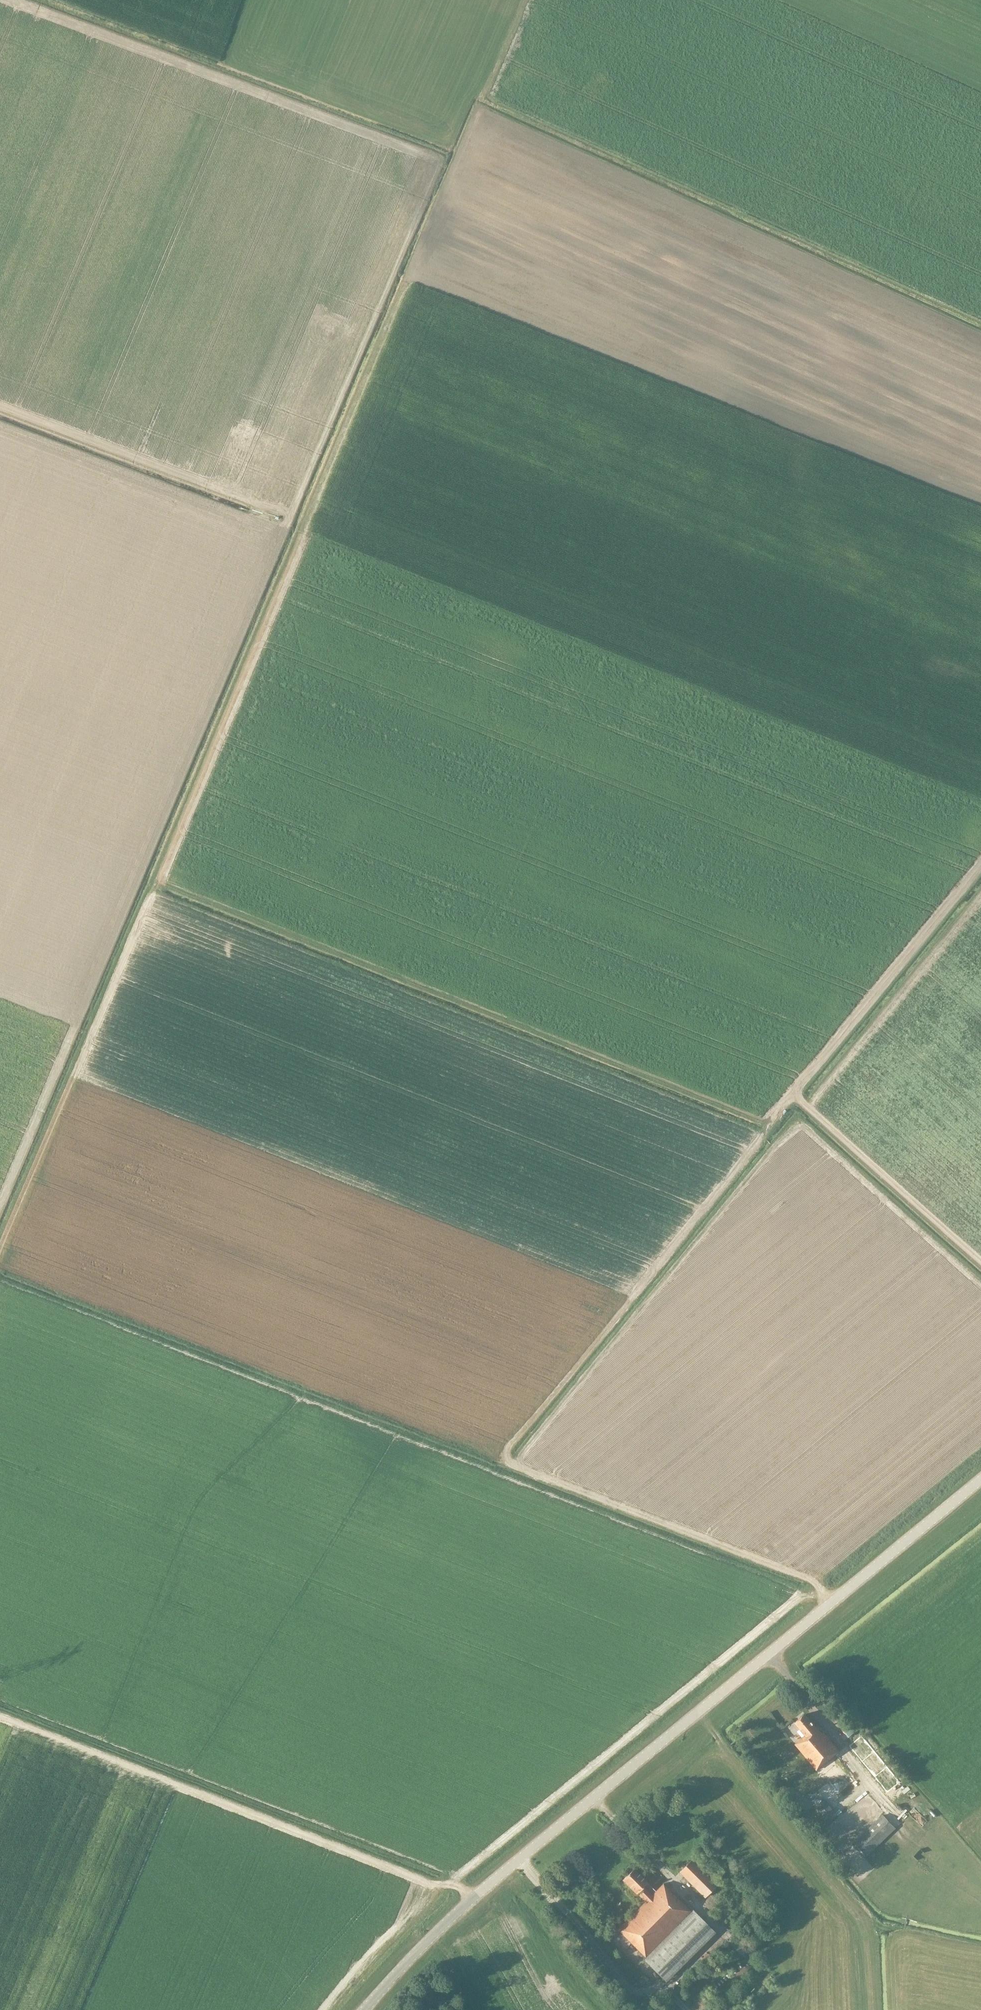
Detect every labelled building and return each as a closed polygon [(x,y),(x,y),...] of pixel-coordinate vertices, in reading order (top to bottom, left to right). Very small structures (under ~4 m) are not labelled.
[(806,1735),(795,1744),(838,1794),(855,1779),(835,1755),(839,1751),(816,1725),(815,1726),(805,1714),(795,1723),(806,1735)] [(842,1728),(849,1736),(853,1733),(847,1725),(842,1728)] [(846,1746),(871,1776),(884,1791),(897,1781),(884,1766),(879,1770),(854,1739),(846,1746)] [(824,1800),(814,1808),(827,1823),(836,1816),(824,1800)] [(854,1843),(866,1855),(895,1828),(883,1815),(854,1843)] [(924,1855),(927,1846),(922,1844),(919,1853),(924,1855)] [(692,1860),(679,1872),(704,1897),(717,1885),(692,1860)] [(646,1901),(618,1929),(646,1958),(644,1960),(661,1977),(711,1928),(693,1911),(692,1913),(663,1884),(655,1892),(647,1884),(648,1883),(633,1869),(622,1880),(637,1894),(637,1893),(646,1901)]
